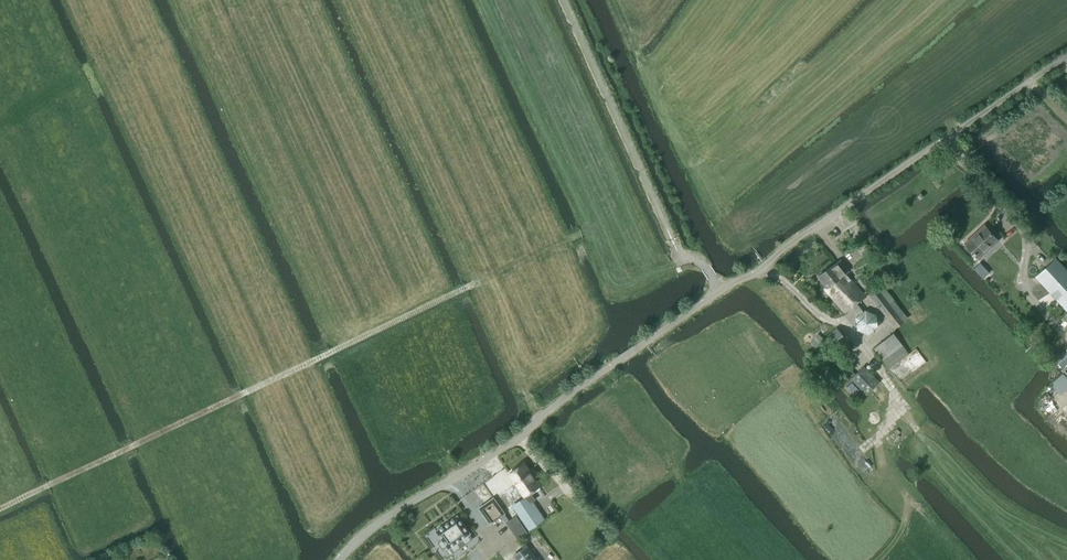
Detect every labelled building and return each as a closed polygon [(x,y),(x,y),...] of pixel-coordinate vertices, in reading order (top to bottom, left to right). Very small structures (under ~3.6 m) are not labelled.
[(965,243),(979,259),(999,241),(984,225),(965,243)] [(1056,258),(1035,277),(1066,312),(1066,270),(1056,258)] [(818,276),(826,286),(823,289),(845,313),(853,307),(859,314),(855,317),(857,329),(868,334),(878,327),(876,314),(865,309),(862,311),(857,304),(866,297),(845,273),(848,270),(840,260),(818,276)] [(981,263),(974,270),(984,280),(990,273),(981,263)] [(895,328),(908,318),(881,285),(868,295),(895,328)] [(823,366),(849,340),(836,327),(810,353),(823,366)] [(889,368),(909,354),(893,333),(873,348),(889,368)] [(1066,362),(1066,350),(1066,349),(1053,360),(1060,368),(1066,362)] [(879,382),(864,365),(851,379),(866,395),(879,382)] [(524,463),(510,474),(524,495),(525,496),(528,494),(533,502),(536,500),(530,492),(539,485),(535,479),(537,477),(532,471),(530,472),(524,463)] [(525,496),(512,505),(525,523),(540,513),(533,502),(528,494),(525,496)] [(494,499),(480,509),(490,524),(504,513),(494,499)] [(453,552),(472,539),(468,533),(470,533),(457,515),(436,530),(442,539),(438,542),(442,549),(447,545),(448,547),(449,547),(453,552)] [(516,516),(506,523),(510,529),(520,522),(516,516)] [(526,544),(514,555),(518,559),(538,559),(526,544)]
